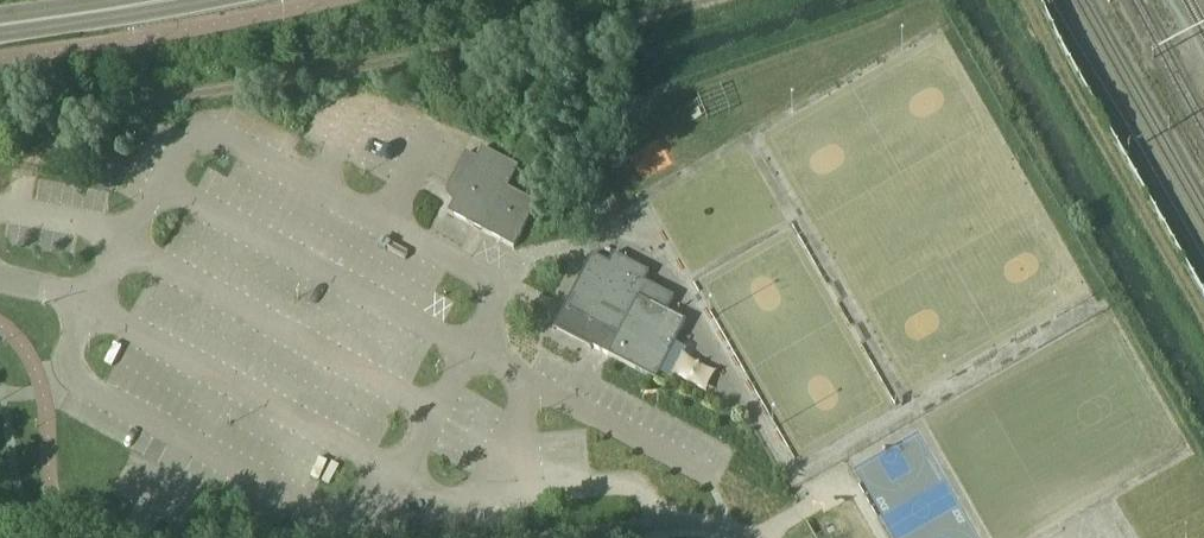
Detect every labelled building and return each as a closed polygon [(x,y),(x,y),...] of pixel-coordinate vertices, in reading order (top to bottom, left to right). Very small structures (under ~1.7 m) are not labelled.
[(466,154),(448,187),(447,193),(449,199),(453,203),(447,214),(514,249),(537,205),(508,189),(519,168),(482,149),(476,159),(466,154)] [(553,330),(554,331),(555,328),(591,347),(590,349),(591,350),(592,347),(655,380),(685,322),(666,312),(674,297),(644,282),(649,273),(613,254),(609,263),(592,255),(553,330)]
